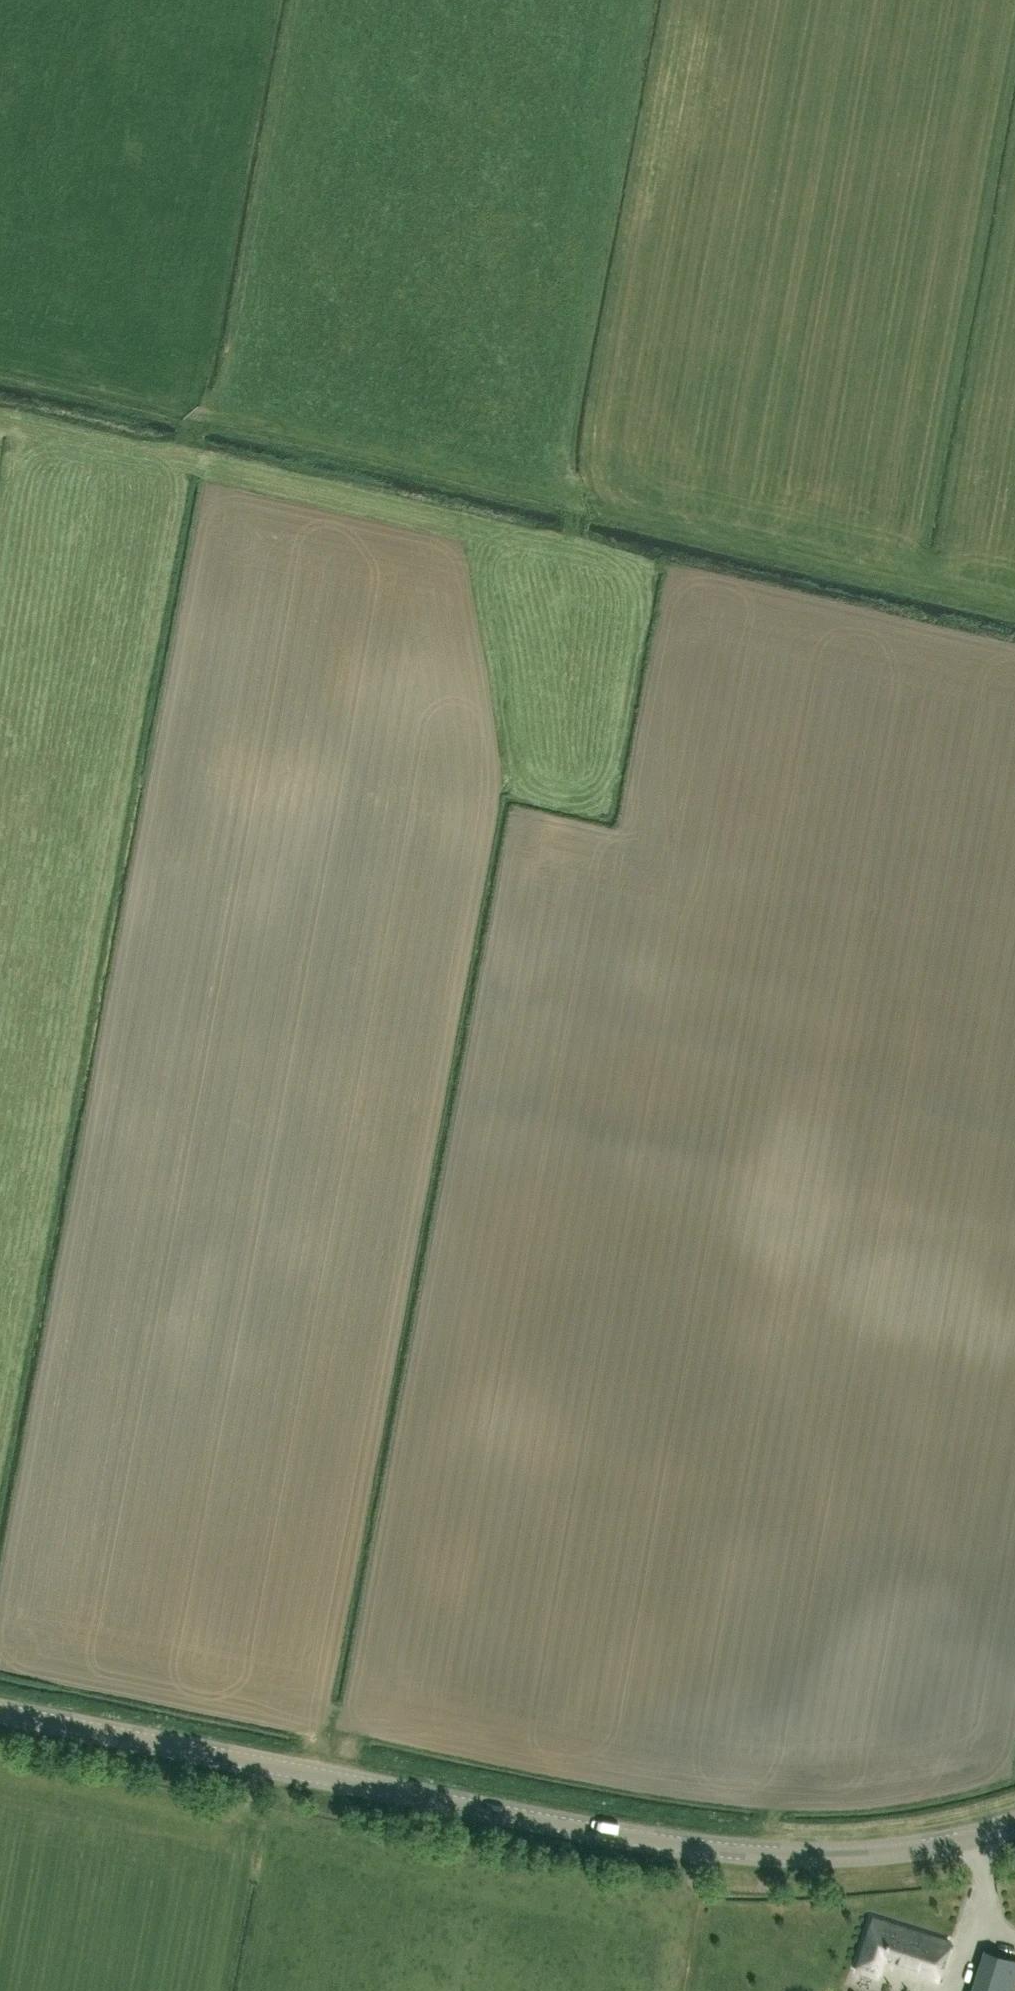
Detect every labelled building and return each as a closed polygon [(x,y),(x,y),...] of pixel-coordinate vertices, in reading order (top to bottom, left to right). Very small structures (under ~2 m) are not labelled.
[(936,1980),(938,1980),(950,1942),(873,1917),(856,1969),(878,1976),(884,1958),(892,1961),(892,1963),(923,1972),(924,1967),(939,1972),(936,1980)] [(985,1951),(972,1990),(1014,1990),(1014,1960),(985,1951)]
